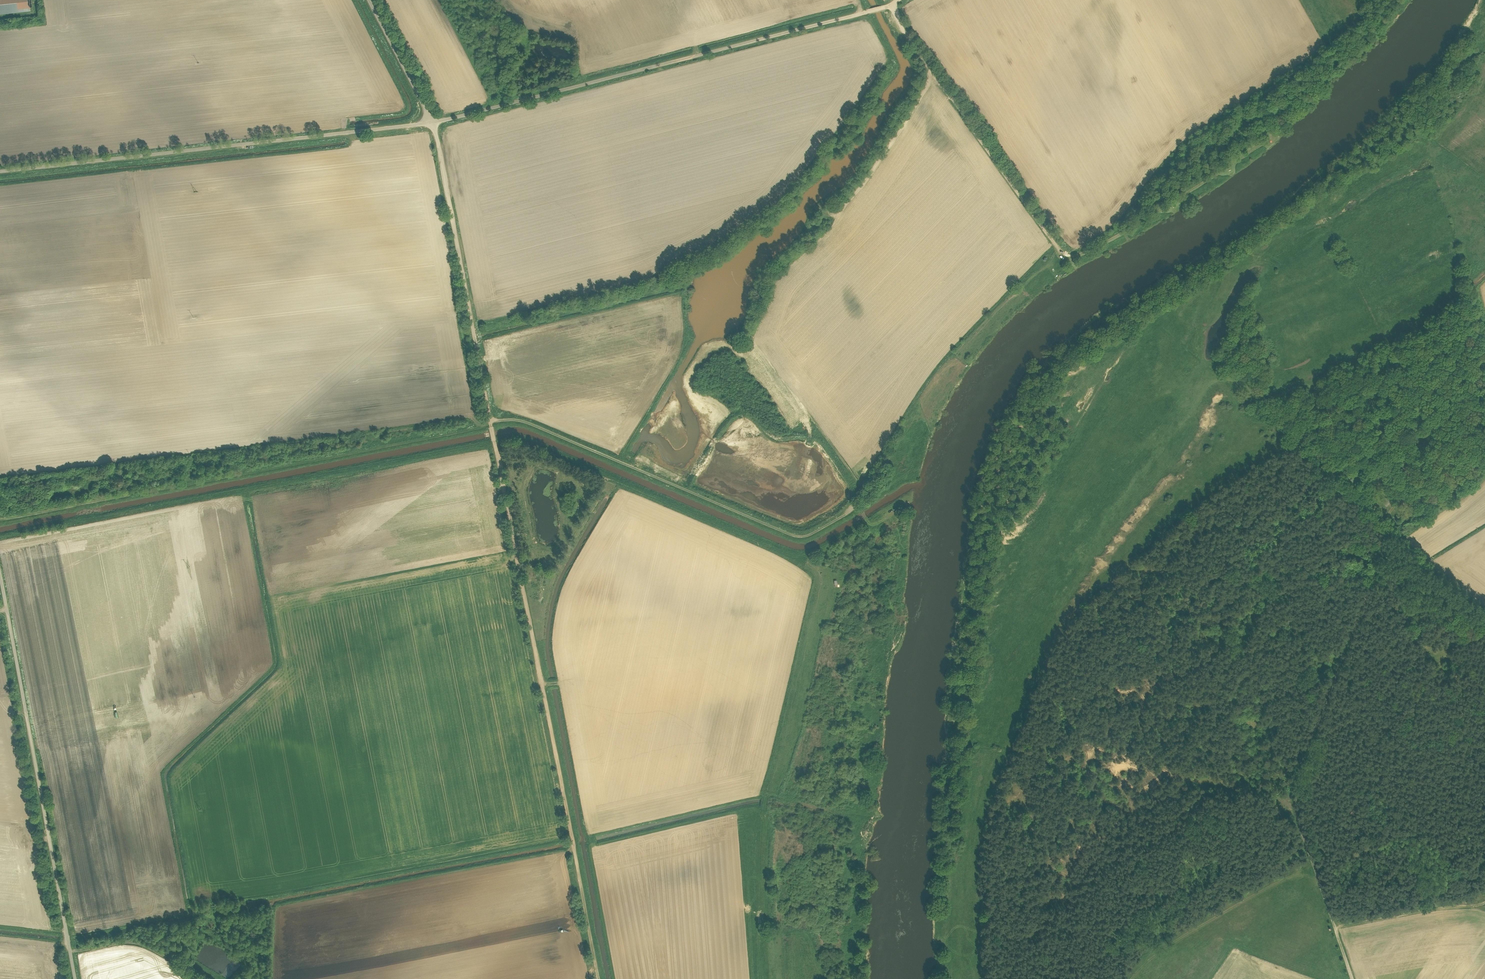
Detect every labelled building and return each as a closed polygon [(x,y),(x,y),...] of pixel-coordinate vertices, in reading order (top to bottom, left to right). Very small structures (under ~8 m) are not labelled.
[(30,12),(29,0),(0,0),(0,15),(30,12)] [(1385,496),(1380,500),(1386,506),(1391,502),(1385,496)]
